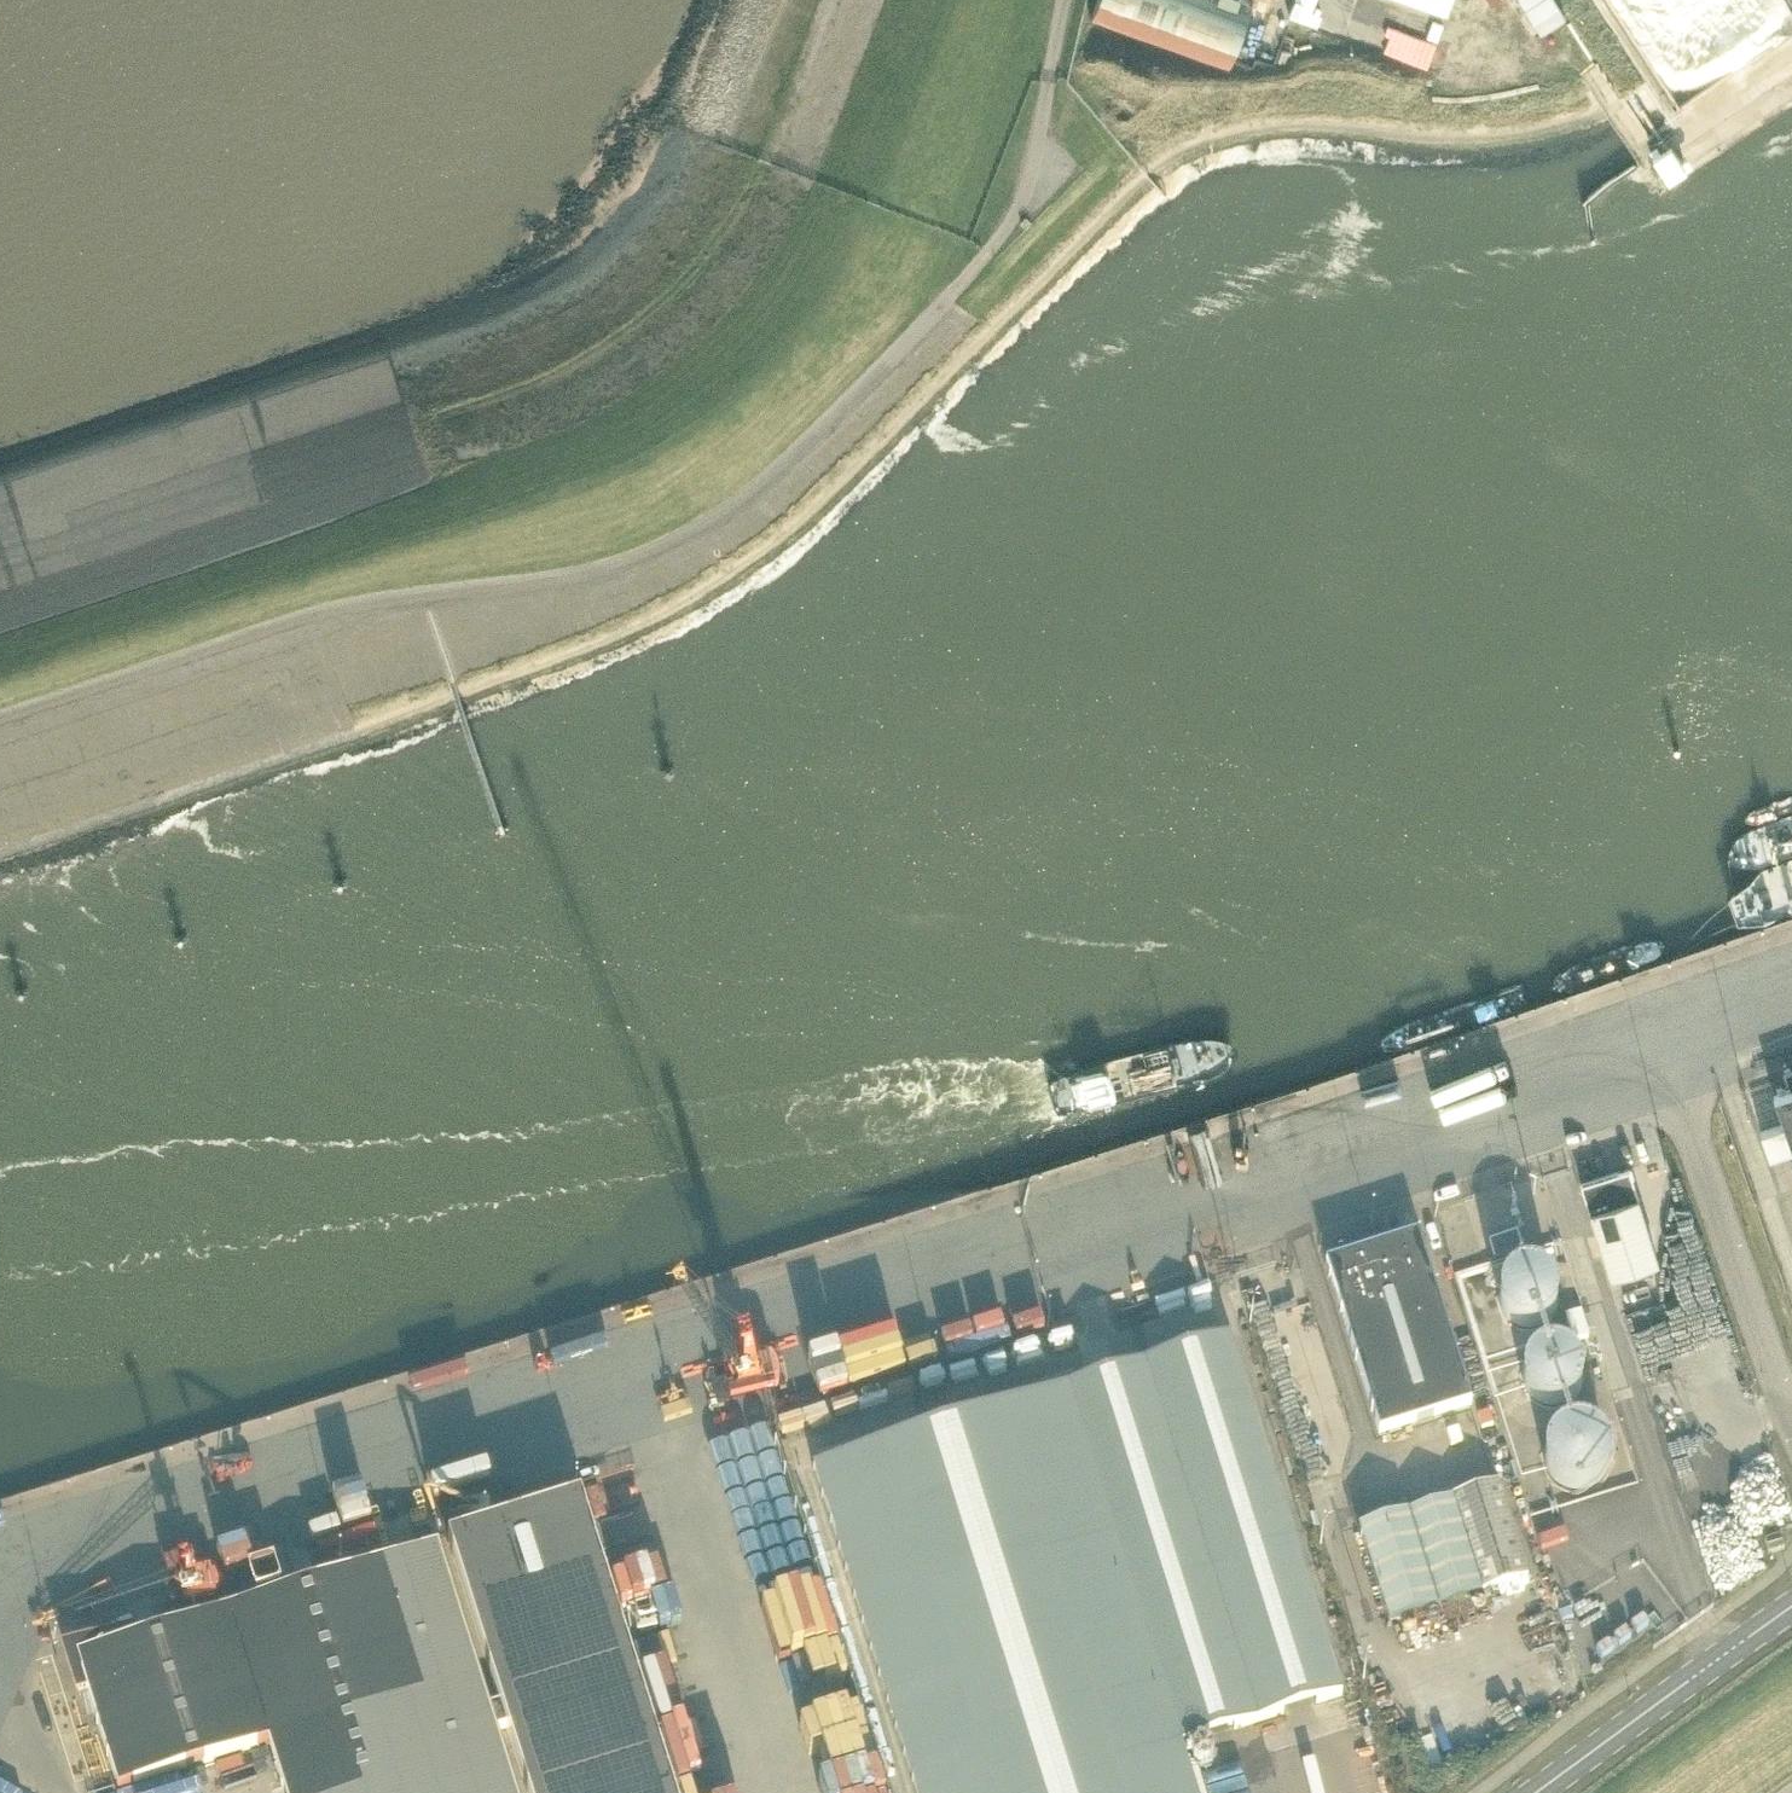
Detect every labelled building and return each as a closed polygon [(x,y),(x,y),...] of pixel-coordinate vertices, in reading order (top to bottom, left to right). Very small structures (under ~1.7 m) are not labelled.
[(1227,71),(1252,2),(1246,0),(1098,0),(1090,21),(1227,71)] [(1659,155),(1676,177),(1693,164),(1676,142),(1659,155)] [(1773,1095),(1783,1125),(1760,1133),(1769,1158),(1791,1150),(1791,1089),(1773,1095)] [(1632,1177),(1629,1169),(1619,1172),(1581,1184),(1590,1212),(1611,1278),(1658,1263),(1638,1197),(1632,1177)] [(1494,1260),(1523,1250),(1518,1235),(1489,1245),(1494,1260)] [(1380,1435),(1471,1406),(1418,1236),(1326,1265),(1380,1435)] [(1499,1297),(1499,1309),(1504,1320),(1513,1328),(1524,1332),(1535,1331),(1546,1326),(1551,1320),(1554,1314),(1556,1307),(1555,1294),(1549,1284),(1538,1277),(1526,1274),(1514,1278),(1505,1286),(1499,1297)] [(898,1342),(905,1367),(927,1361),(920,1336),(898,1342)] [(1181,1748),(1342,1697),(1228,1339),(814,1470),(839,1549),(916,1792),(1195,1792),(1181,1748)] [(1530,1400),(1540,1407),(1552,1410),(1563,1408),(1573,1402),(1580,1393),(1582,1385),(1583,1377),(1581,1369),(1574,1359),(1563,1352),(1550,1350),(1537,1354),(1528,1363),(1523,1375),(1524,1388),(1530,1400)] [(1542,1466),(1548,1479),(1558,1488),(1570,1493),(1583,1492),(1594,1488),(1603,1480),(1608,1470),(1610,1459),(1608,1447),(1600,1435),(1588,1427),(1574,1425),(1560,1429),(1549,1438),(1543,1451),(1542,1466)] [(1359,1530),(1389,1624),(1527,1580),(1497,1486),(1359,1530)] [(388,1550),(372,1491),(315,1506),(330,1562),(360,1553),(361,1557),(388,1550)] [(789,1596),(771,1601),(821,1783),(876,1768),(802,1498),(740,1515),(757,1575),(781,1568),(789,1596)] [(579,1503),(484,1533),(566,1792),(670,1792),(579,1503)] [(1769,1555),(1784,1551),(1780,1538),(1765,1543),(1769,1555)] [(60,1651),(75,1697),(88,1693),(119,1792),(179,1773),(185,1792),(517,1792),(439,1547),(138,1642),(134,1628),(60,1651)] [(716,1737),(665,1565),(638,1573),(646,1601),(625,1607),(653,1699),(671,1694),(679,1721),(667,1724),(672,1740),(664,1742),(680,1792),(734,1792),(728,1771),(705,1778),(694,1744),(716,1737)] [(1240,1787),(1251,1785),(1247,1767),(1214,1774),(1215,1779),(1237,1774),(1240,1787)]
